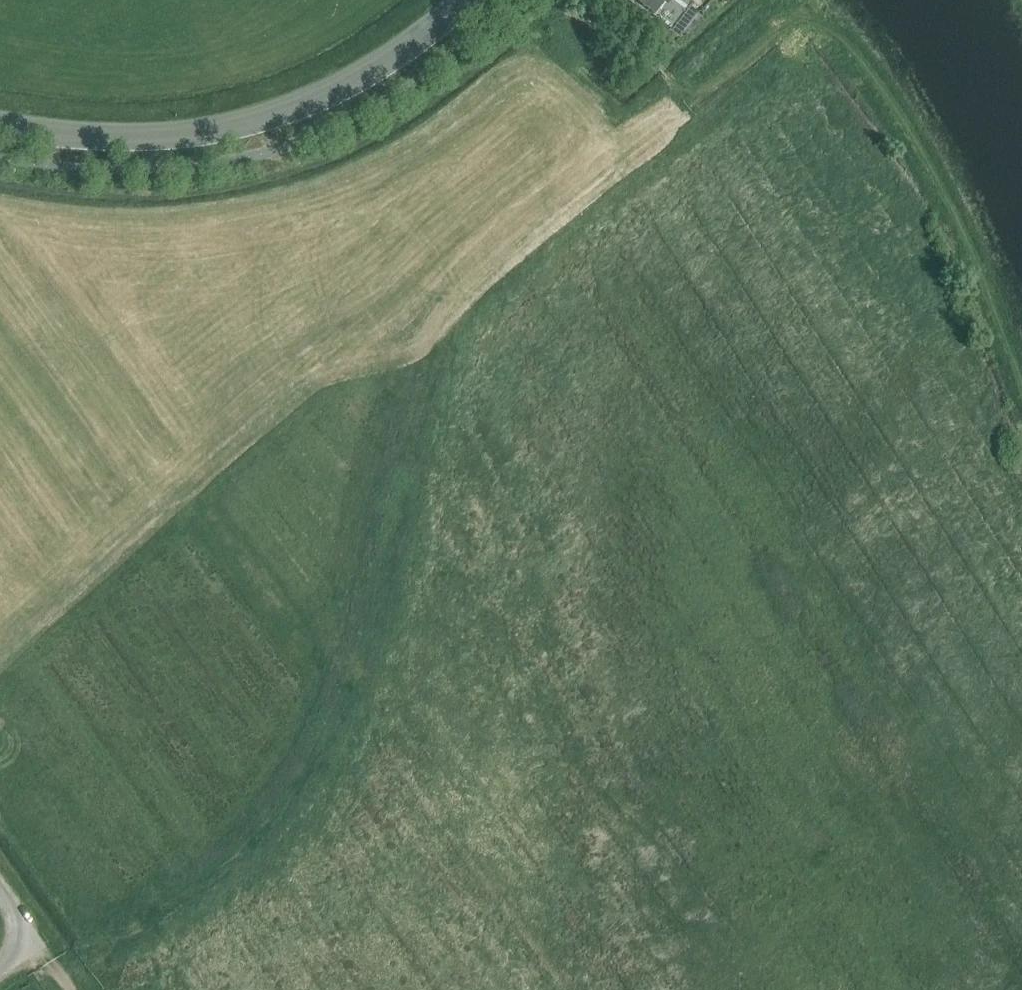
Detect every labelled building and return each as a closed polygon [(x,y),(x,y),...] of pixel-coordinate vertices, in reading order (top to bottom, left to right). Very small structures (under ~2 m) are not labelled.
[(656,16),(667,0),(634,0),(656,16)]
